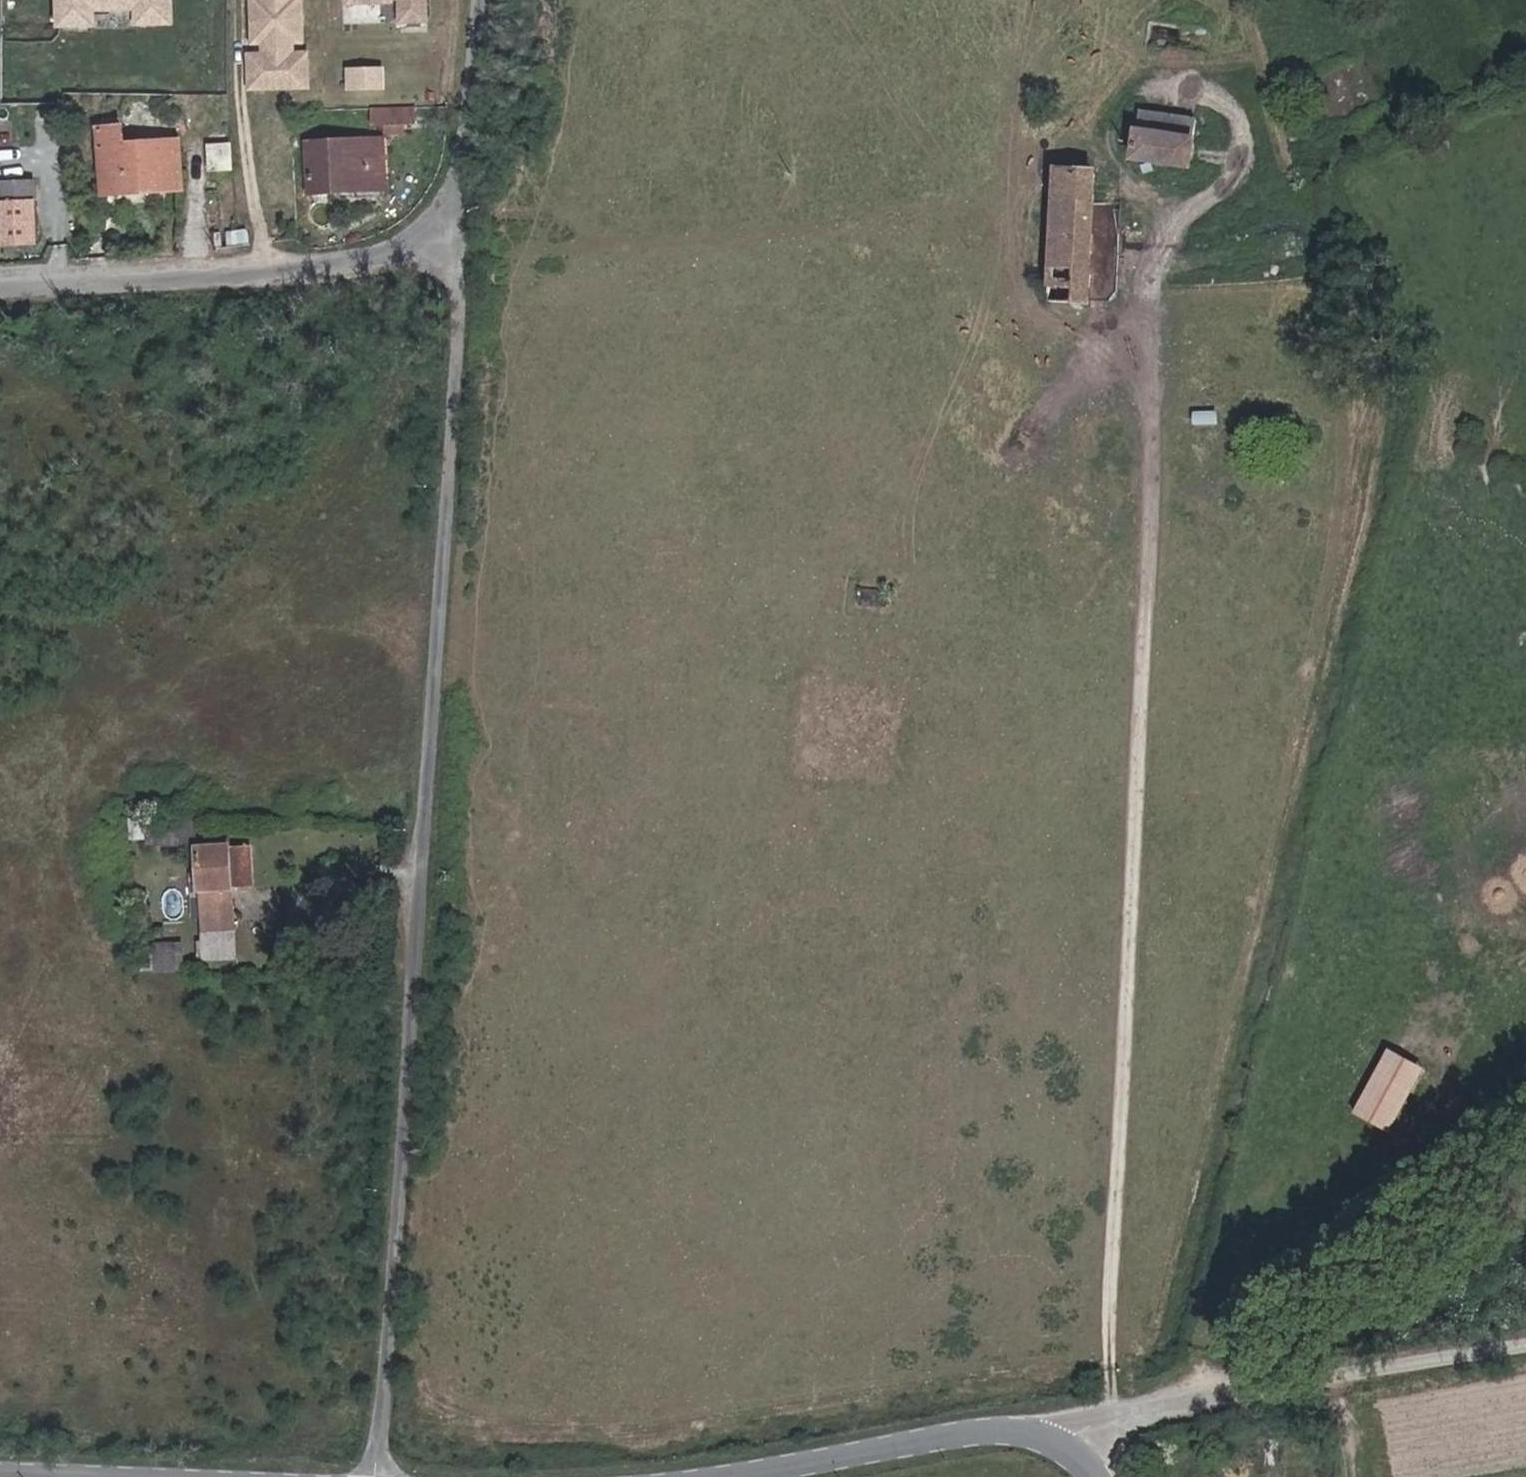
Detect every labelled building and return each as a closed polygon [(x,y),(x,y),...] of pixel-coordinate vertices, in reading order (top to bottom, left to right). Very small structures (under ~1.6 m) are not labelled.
[(175,0),(63,0),(64,25),(97,24),(97,9),(141,8),(142,23),(175,23),(175,0)] [(306,0),(258,0),(259,43),(269,43),(270,55),(255,56),(256,89),(313,87),(312,54),(308,54),(297,54),(297,42),(307,42),(306,0)] [(405,22),(432,21),(431,0),(405,0),(405,22)] [(308,54),(307,42),(297,42),(297,54),(308,54)] [(392,88),(393,65),(352,65),(352,88),(392,88)] [(417,123),(416,106),(372,108),(372,123),(385,123),(406,123),(417,123)] [(1195,136),(1197,118),(1141,111),(1139,128),(1195,136)] [(406,136),(406,123),(385,123),(384,136),(406,136)] [(183,189),(180,142),(123,146),(122,128),(99,130),(103,194),(183,189)] [(1194,170),(1198,136),(1195,136),(1139,128),(1135,128),(1130,161),(1194,170)] [(386,189),(384,140),(308,144),(310,192),(386,189)] [(237,141),(212,143),(214,168),(238,167),(237,141)] [(1091,304),(1097,170),(1055,168),(1048,303),(1091,304)] [(34,182),(0,184),(0,204),(1,244),(36,243),(34,182)] [(255,886),(252,846),(229,847),(199,849),(201,889),(205,957),(234,956),(233,932),(231,888),(255,886)] [(1480,1107),(1485,1099),(1487,1097),(1490,1090),(1493,1084),(1460,1065),(1449,1081),(1426,1070),(1426,1071),(1386,1049),(1354,1030),(1337,1059),(1340,1061),(1322,1095),(1449,1163),(1466,1132),(1471,1124),(1475,1115),(1480,1107)]
